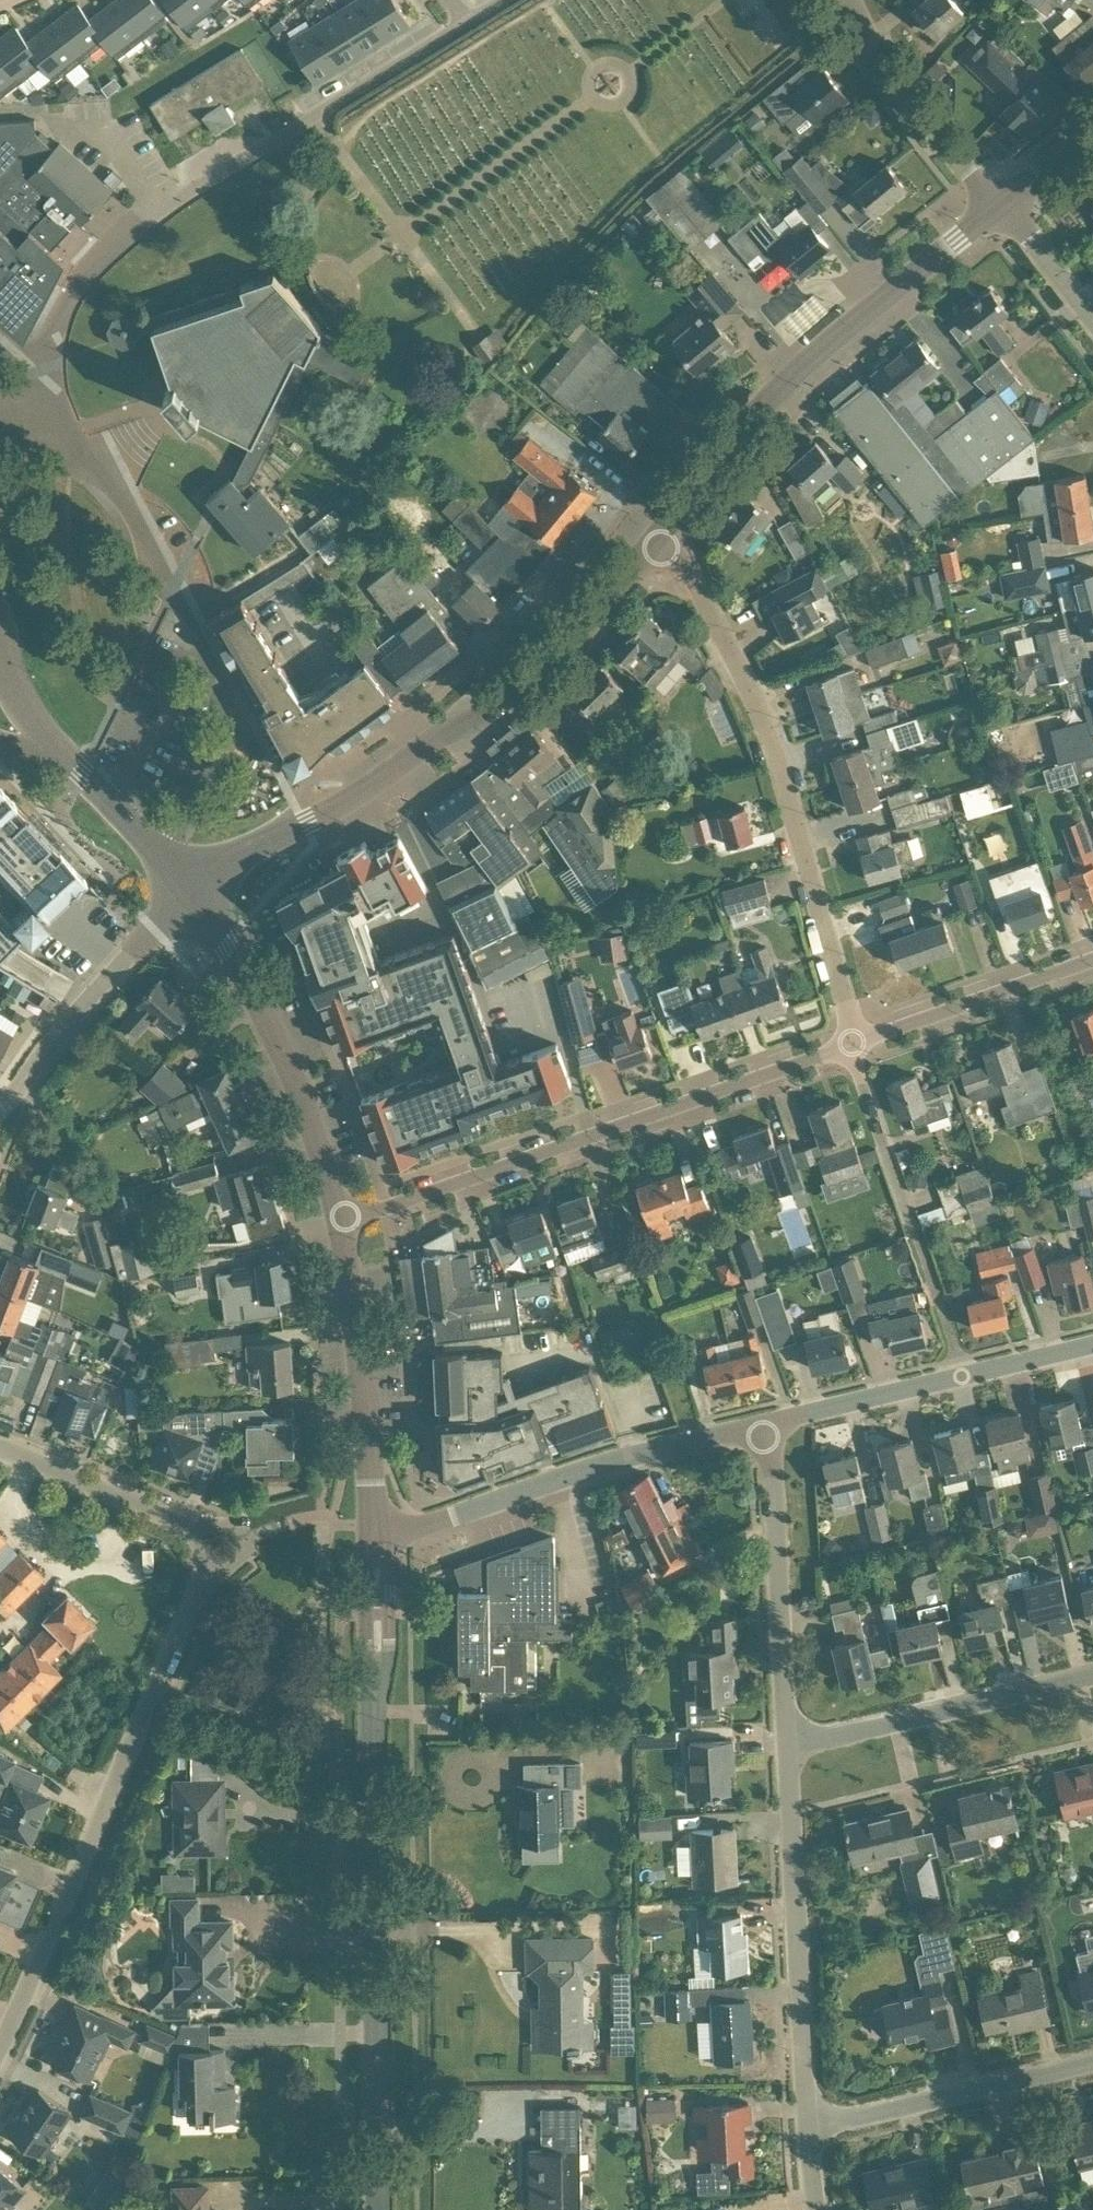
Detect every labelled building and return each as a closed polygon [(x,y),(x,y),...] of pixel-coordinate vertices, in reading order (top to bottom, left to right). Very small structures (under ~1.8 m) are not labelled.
[(90,19),(102,35),(101,36),(104,41),(117,57),(143,37),(115,0),(90,19)] [(143,37),(169,17),(155,0),(115,0),(143,37)] [(207,0),(166,0),(188,28),(213,8),(207,0)] [(213,8),(213,9),(225,0),(207,0),(213,8)] [(364,53),(387,39),(363,0),(353,0),(337,10),(364,53)] [(387,39),(411,24),(396,0),(363,0),(387,39)] [(936,34),(953,21),(964,12),(954,0),(926,0),(929,4),(919,12),(936,34)] [(1047,14),(1055,4),(1049,0),(1030,0),(1047,14)] [(78,3),(53,23),(81,59),(104,41),(101,36),(102,35),(90,19),(78,3)] [(234,18),(227,8),(218,15),(226,24),(234,18)] [(313,24),(340,68),(364,53),(337,10),(313,24)] [(1053,46),(1084,84),(1085,86),(1092,80),(1092,14),(1092,13),(1084,20),(1062,38),(1053,46)] [(281,18),(271,25),(276,33),(287,24),(281,18)] [(53,23),(28,42),(39,59),(43,64),(51,74),(52,74),(55,79),(81,59),(53,23)] [(289,39),(316,83),(340,68),(313,24),(289,39)] [(201,25),(192,32),(198,41),(208,34),(201,25)] [(0,38),(0,59),(18,82),(43,64),(39,59),(28,42),(16,26),(0,38)] [(987,37),(965,59),(1011,102),(1003,111),(1028,134),(1034,127),(1035,128),(1059,103),(1060,104),(1069,95),(1032,59),(1028,63),(997,34),(990,40),(987,37)] [(180,49),(171,36),(161,44),(170,56),(180,49)] [(155,101),(174,132),(204,113),(216,133),(233,122),(230,117),(234,115),(225,101),(258,81),(238,49),(155,101)] [(0,59),(0,96),(18,82),(0,59)] [(787,78),(765,96),(785,120),(804,105),(818,122),(820,121),(822,123),(834,114),(832,112),(848,99),(824,68),(796,90),(787,78)] [(115,77),(102,87),(108,94),(121,84),(115,77)] [(68,78),(60,84),(70,98),(79,92),(68,78)] [(43,90),(31,91),(32,103),(44,101),(43,90)] [(875,100),(861,111),(872,125),(885,114),(875,100)] [(757,110),(746,119),(756,132),(767,123),(757,110)] [(15,327),(22,326),(28,325),(53,277),(56,280),(66,261),(52,248),(74,224),(79,219),(82,222),(112,190),(60,142),(54,149),(37,132),(35,118),(0,121),(0,313),(15,327)] [(803,155),(786,169),(803,191),(820,177),(803,155)] [(867,173),(837,198),(860,225),(862,223),(865,227),(876,218),(873,214),(907,186),(887,162),(869,177),(867,173)] [(648,196),(690,247),(725,219),(683,168),(648,196)] [(113,169),(105,177),(115,186),(123,178),(113,169)] [(778,246),(801,274),(816,261),(814,258),(817,256),(816,255),(829,244),(818,232),(828,223),(819,213),(808,200),(798,207),(796,205),(785,215),(795,228),(782,239),(777,243),(778,246)] [(759,210),(728,237),(748,260),(761,250),(765,256),(778,246),(777,243),(782,239),(759,210)] [(255,439),(235,480),(241,487),(253,477),(268,445),(312,358),(365,385),(378,358),(320,329),(323,327),(300,299),(275,272),(242,283),(242,284),(138,319),(126,313),(114,317),(108,329),(112,341),(124,347),(136,342),(142,331),(141,330),(153,326),(173,384),(165,391),(174,401),(173,402),(180,410),(182,409),(190,419),(199,411),(255,439)] [(722,327),(742,310),(711,273),(689,292),(702,307),(689,318),(697,326),(676,344),(700,372),(735,343),(722,327)] [(948,324),(964,344),(976,334),(977,335),(982,331),(999,352),(1014,341),(997,319),(1009,310),(991,288),(960,312),(961,314),(948,324)] [(813,294),(782,320),(796,337),(827,310),(813,294)] [(589,327),(542,384),(583,418),(589,411),(605,425),(597,435),(626,458),(675,399),(589,327)] [(474,344),(486,360),(499,350),(487,335),(474,344)] [(874,372),(890,391),(898,401),(940,367),(916,338),(874,372)] [(984,370),(988,375),(1000,390),(1008,400),(1024,386),(1001,357),(984,370)] [(830,404),(924,524),(968,489),(872,370),(830,404)] [(1000,390),(988,375),(987,375),(997,388),(930,441),(968,489),(987,474),(1017,450),(1035,437),(999,391),(1000,390)] [(1022,417),(1041,423),(1048,401),(1028,395),(1022,417)] [(524,477),(488,523),(535,567),(598,491),(530,436),(515,454),(552,484),(540,500),(533,494),(537,488),(524,477)] [(1017,450),(987,474),(990,478),(1039,472),(1035,437),(1017,450)] [(864,474),(861,471),(847,455),(837,464),(816,441),(790,464),(799,474),(787,485),(809,523),(825,514),(815,497),(831,482),(824,475),(829,471),(846,490),(864,474)] [(1042,494),(1028,496),(1031,513),(1045,511),(1060,508),(1090,504),(1085,473),(1040,480),(1042,494)] [(208,497),(232,524),(268,492),(260,483),(259,484),(253,477),(241,487),(235,480),(232,476),(208,497)] [(268,492),(232,524),(255,551),(259,548),(259,549),(293,520),(268,492)] [(716,528),(743,551),(773,514),(746,492),(716,528)] [(475,578),(454,600),(479,624),(535,567),(488,523),(467,504),(453,518),(484,549),(465,568),(475,578)] [(1047,527),(1049,540),(1092,533),(1092,523),(1090,504),(1060,508),(1062,525),(1047,527)] [(335,506),(323,515),(333,528),(345,518),(335,506)] [(300,535),(313,552),(338,533),(333,528),(323,515),(300,535)] [(788,520),(775,528),(793,559),(806,551),(788,520)] [(946,534),(948,540),(953,543),(959,541),(962,536),(961,530),(955,527),(949,529),(946,534)] [(379,536),(367,544),(378,560),(390,551),(379,536)] [(1014,541),(1020,566),(1023,565),(1043,561),(1037,536),(1014,541)] [(939,551),(945,578),(958,575),(953,548),(939,551)] [(849,554),(831,564),(840,581),(841,581),(859,571),(849,554)] [(366,629),(351,640),(366,660),(379,678),(393,667),(406,685),(459,644),(458,643),(470,633),(429,587),(415,571),(403,557),(368,585),(402,626),(378,645),(366,629)] [(304,559),(210,617),(224,642),(222,643),(233,660),(235,659),(258,696),(264,692),(271,704),(264,708),(287,752),(285,753),(295,771),(314,761),(312,759),(331,740),(337,747),(398,703),(392,695),(379,678),(366,660),(307,704),(288,678),(290,677),(248,608),(257,603),(311,569),(304,559)] [(1014,567),(1000,570),(1005,597),(1025,593),(1048,588),(1050,588),(1045,561),(1043,561),(1023,565),(1020,566),(1014,567)] [(425,562),(415,571),(429,587),(440,578),(425,562)] [(788,602),(773,610),(787,637),(824,619),(812,595),(830,586),(817,565),(779,585),(788,602)] [(921,572),(928,607),(946,603),(938,569),(921,572)] [(1055,579),(1062,608),(1078,604),(1092,601),(1092,570),(1055,579)] [(1070,639),(1083,635),(1092,633),(1092,601),(1078,604),(1062,608),(1070,639)] [(647,612),(613,652),(653,686),(678,657),(695,671),(705,660),(693,641),(694,640),(672,620),(665,628),(647,612)] [(1036,649),(1019,654),(1023,668),(1062,658),(1058,642),(1061,641),(1058,627),(1054,628),(1036,632),(1040,648),(1037,649),(1036,649)] [(913,629),(898,635),(905,653),(920,647),(913,629)] [(861,649),(868,667),(905,653),(898,635),(861,649)] [(1017,669),(1015,670),(1015,671),(1016,674),(1019,687),(1026,691),(1039,688),(1038,685),(1057,680),(1067,678),(1062,658),(1023,668),(1022,668),(1017,669)] [(564,699),(587,722),(625,685),(602,662),(564,699)] [(808,681),(817,707),(860,692),(852,666),(808,681)] [(716,700),(724,689),(710,667),(702,677),(716,700)] [(1092,669),(1075,673),(1082,703),(1084,702),(1092,700),(1092,669)] [(854,722),(858,735),(883,727),(883,726),(898,722),(893,709),(868,718),(860,692),(817,707),(825,732),(854,722)] [(1084,702),(1092,732),(1092,700),(1084,702)] [(523,717),(488,747),(498,759),(547,819),(597,891),(617,877),(616,863),(617,863),(613,811),(593,780),(558,804),(544,783),(566,768),(523,717)] [(833,756),(841,782),(898,764),(894,749),(921,740),(913,717),(898,722),(883,727),(858,735),(862,747),(833,756)] [(1065,746),(1052,749),(1055,762),(1073,757),(1088,753),(1080,724),(1060,729),(1065,746)] [(1073,757),(1077,770),(1092,766),(1092,752),(1088,753),(1073,757)] [(1072,758),(1060,762),(1066,784),(1078,780),(1072,758)] [(484,770),(472,779),(519,841),(530,833),(542,823),(547,819),(498,759),(484,770)] [(989,764),(973,764),(973,776),(989,776),(989,764)] [(882,769),(841,782),(850,808),(879,798),(875,784),(886,780),(882,769)] [(431,818),(424,823),(441,846),(442,845),(453,859),(484,836),(492,847),(480,856),(481,858),(495,877),(497,879),(498,880),(499,879),(530,856),(519,841),(472,779),(426,812),(431,818)] [(601,790),(613,807),(613,808),(629,796),(616,779),(601,790)] [(987,783),(961,790),(968,815),(993,808),(987,783)] [(926,784),(912,788),(914,799),(915,802),(930,798),(926,784)] [(23,933),(28,938),(46,921),(44,919),(56,909),(53,906),(85,877),(0,786),(0,955),(23,933)] [(886,795),(890,809),(914,799),(912,788),(912,787),(886,795)] [(914,799),(890,809),(895,827),(948,813),(942,794),(930,798),(915,802),(914,799)] [(745,805),(719,812),(728,844),(754,837),(745,805)] [(707,816),(681,824),(687,844),(713,837),(707,816)] [(1055,878),(1061,896),(1077,890),(1082,902),(1092,898),(1092,846),(1084,818),(1063,825),(1078,869),(1055,878)] [(856,832),(870,879),(902,870),(899,860),(913,856),(909,842),(894,847),(886,823),(856,832)] [(345,865),(280,900),(297,932),(320,997),(322,997),(340,1048),(391,1030),(390,1027),(404,1023),(405,1025),(438,1013),(456,1064),(408,1081),(409,1083),(398,1086),(398,1084),(362,1097),(385,1163),(419,1152),(418,1149),(481,1127),(477,1115),(537,1094),(538,1096),(572,1084),(557,1042),(500,1062),(454,932),(451,933),(399,836),(371,850),(366,840),(339,854),(345,865)] [(1037,861),(992,877),(1004,911),(1010,909),(1016,926),(1049,915),(1046,904),(1052,902),(1052,904),(1054,903),(1039,859),(1037,860),(1037,861)] [(451,906),(465,935),(470,946),(514,922),(535,910),(518,876),(501,888),(498,880),(451,906)] [(723,890),(729,911),(771,899),(765,878),(723,890)] [(950,884),(959,910),(975,905),(967,879),(950,884)] [(876,896),(882,914),(904,907),(898,889),(876,896)] [(929,924),(917,928),(927,956),(954,947),(939,904),(924,909),(929,924)] [(927,956),(917,928),(905,932),(900,917),(892,920),(892,921),(886,923),(891,936),(890,937),(900,966),(927,956)] [(757,963),(740,969),(745,982),(757,1016),(788,1006),(766,945),(753,950),(757,963)] [(660,990),(674,1026),(697,1018),(704,1035),(757,1016),(745,982),(740,969),(720,976),(725,991),(692,1002),(685,981),(660,990)] [(558,981),(575,1040),(597,1034),(580,975),(558,981)] [(120,1023),(135,1036),(154,1016),(173,1033),(196,1008),(161,976),(138,1001),(139,1002),(120,1023)] [(15,980),(8,991),(22,999),(29,988),(15,980)] [(38,1003),(48,1009),(54,999),(44,993),(38,1003)] [(1089,1058),(1092,1056),(1092,1007),(1073,1014),(1089,1058)] [(10,1018),(19,1023),(24,1014),(15,1009),(10,1018)] [(632,1009),(603,1019),(619,1065),(653,1053),(643,1025),(638,1027),(632,1009)] [(12,1034),(0,1027),(0,1054),(12,1034)] [(998,1107),(1004,1124),(1056,1106),(1048,1083),(1031,1089),(1024,1069),(1021,1070),(1011,1040),(985,1050),(989,1063),(963,1072),(968,1089),(1005,1076),(1008,1086),(1004,1087),(1010,1104),(998,1107)] [(164,1062),(141,1087),(161,1104),(190,1091),(185,1081),(164,1062)] [(153,1122),(141,1127),(144,1134),(146,1133),(150,1143),(173,1133),(174,1135),(190,1128),(186,1120),(213,1108),(215,1113),(242,1101),(227,1067),(201,1079),(203,1085),(190,1091),(161,1104),(161,1106),(148,1111),(153,1122)] [(889,1083),(900,1114),(910,1111),(915,1125),(950,1113),(944,1098),(953,1095),(948,1081),(922,1090),(916,1073),(889,1083)] [(840,1100),(810,1111),(821,1142),(825,1154),(820,1156),(828,1180),(863,1168),(840,1100)] [(242,1101),(215,1113),(231,1147),(257,1134),(242,1101)] [(736,1141),(720,1146),(729,1174),(760,1164),(757,1154),(767,1151),(768,1151),(776,1148),(775,1146),(767,1123),(734,1134),(736,1141)] [(776,1148),(768,1151),(782,1192),(793,1188),(804,1185),(789,1141),(775,1146),(776,1148)] [(810,1145),(794,1151),(798,1163),(815,1158),(810,1145)] [(280,1208),(281,1208),(267,1162),(220,1175),(216,1161),(179,1172),(184,1188),(218,1178),(226,1206),(241,1202),(246,1218),(252,1236),(286,1226),(280,1208)] [(984,1164),(957,1174),(958,1176),(969,1209),(970,1210),(983,1206),(997,1201),(984,1164)] [(909,1187),(924,1189),(927,1170),(911,1167),(909,1187)] [(637,1187),(654,1237),(673,1230),(667,1213),(690,1205),(693,1214),(710,1208),(701,1182),(688,1186),(682,1171),(637,1187)] [(80,1212),(62,1205),(67,1192),(39,1181),(27,1212),(55,1223),(56,1221),(73,1228),(80,1212)] [(588,1192),(559,1202),(568,1229),(559,1232),(570,1262),(607,1249),(597,1219),(598,1219),(588,1192)] [(1090,1238),(1092,1237),(1092,1195),(1080,1198),(1090,1238)] [(918,1214),(923,1227),(955,1215),(951,1202),(918,1214)] [(512,1228),(494,1234),(500,1255),(519,1248),(524,1261),(541,1255),(542,1259),(557,1254),(551,1237),(552,1237),(542,1208),(509,1219),(512,1228)] [(424,1253),(436,1340),(522,1329),(522,1328),(517,1294),(515,1283),(506,1284),(506,1278),(495,1279),(493,1262),(490,1262),(489,1245),(473,1247),(457,1249),(453,1225),(424,1241),(425,1253),(424,1253)] [(752,1234),(731,1241),(744,1276),(764,1268),(752,1234)] [(99,1265),(116,1261),(110,1241),(109,1235),(92,1240),(99,1265)] [(194,1236),(160,1244),(165,1264),(199,1257),(194,1236)] [(110,1241),(116,1261),(120,1276),(153,1267),(144,1238),(120,1244),(120,1238),(110,1241)] [(626,1243),(593,1254),(602,1281),(616,1277),(618,1284),(638,1277),(626,1243)] [(973,1254),(979,1277),(1014,1268),(1008,1245),(973,1254)] [(1016,1255),(1028,1289),(1045,1283),(1033,1249),(1016,1255)] [(0,1282),(0,1288),(63,1308),(67,1272),(12,1250),(0,1282)] [(1069,1306),(1092,1300),(1092,1285),(1089,1267),(1085,1268),(1081,1252),(1049,1260),(1053,1277),(1062,1275),(1069,1306)] [(833,1263),(846,1299),(864,1293),(852,1257),(833,1263)] [(234,1267),(236,1284),(237,1284),(239,1301),(263,1297),(290,1294),(285,1259),(259,1262),(259,1264),(234,1267)] [(74,1260),(67,1278),(71,1280),(95,1289),(103,1271),(74,1260)] [(831,1260),(816,1265),(825,1290),(838,1285),(831,1265),(833,1264),(831,1260)] [(174,1277),(177,1293),(200,1289),(197,1272),(174,1277)] [(969,1301),(976,1328),(1009,1320),(1003,1296),(1013,1294),(1008,1275),(983,1281),(987,1297),(969,1301)] [(550,1278),(515,1283),(517,1294),(552,1290),(550,1278)] [(737,1292),(748,1325),(764,1320),(756,1296),(753,1287),(737,1292)] [(14,1329),(14,1328),(31,1335),(36,1322),(19,1316),(26,1298),(0,1288),(0,1324),(14,1329)] [(775,1346),(796,1339),(778,1288),(756,1296),(764,1320),(775,1346)] [(877,1342),(891,1338),(894,1349),(895,1349),(925,1341),(925,1342),(927,1342),(919,1310),(918,1310),(913,1290),(896,1294),(901,1314),(889,1317),(888,1314),(870,1318),(876,1343),(877,1342)] [(817,1312),(823,1333),(807,1337),(814,1368),(834,1363),(835,1369),(848,1365),(846,1360),(849,1359),(837,1307),(817,1312)] [(36,1345),(43,1348),(68,1358),(77,1332),(44,1319),(36,1345)] [(611,1329),(600,1332),(605,1349),(616,1346),(611,1329)] [(166,1342),(169,1366),(202,1362),(202,1359),(217,1358),(216,1349),(242,1346),(241,1333),(166,1342)] [(746,1351),(732,1354),(739,1385),(767,1379),(760,1349),(759,1349),(755,1333),(743,1336),(746,1351)] [(120,1336),(108,1359),(124,1368),(118,1380),(140,1388),(135,1345),(120,1336)] [(680,1343),(683,1356),(700,1352),(697,1339),(680,1343)] [(728,1339),(700,1346),(711,1392),(739,1385),(732,1354),(728,1339)] [(248,1344),(251,1386),(262,1386),(262,1387),(294,1384),(291,1341),(248,1344)] [(10,1392),(23,1358),(0,1348),(0,1388),(10,1392)] [(463,1351),(437,1353),(442,1471),(459,1482),(613,1427),(605,1402),(604,1402),(590,1365),(558,1377),(560,1383),(530,1394),(533,1403),(499,1416),(497,1385),(504,1385),(502,1351),(463,1352),(463,1351)] [(41,1401),(59,1359),(40,1354),(24,1395),(41,1401)] [(87,1370),(59,1359),(48,1387),(64,1394),(54,1419),(80,1429),(80,1428),(96,1434),(108,1403),(92,1397),(98,1384),(84,1378),(87,1370)] [(665,1367),(668,1379),(681,1376),(678,1363),(665,1367)] [(133,1390),(134,1399),(126,1399),(127,1420),(131,1420),(132,1435),(139,1435),(138,1413),(141,1413),(138,1391),(133,1390)] [(1041,1405),(1050,1441),(1072,1436),(1075,1449),(1092,1445),(1092,1425),(1082,1428),(1074,1397),(1041,1405)] [(247,1450),(247,1459),(253,1459),(261,1466),(261,1471),(280,1470),(280,1453),(295,1452),(294,1416),(264,1417),(264,1408),(242,1409),(224,1410),(225,1424),(248,1423),(248,1451),(247,1450)] [(165,1429),(153,1464),(172,1470),(174,1475),(180,1477),(185,1475),(190,1477),(204,1436),(218,1435),(217,1409),(187,1412),(163,1413),(164,1426),(165,1429)] [(1030,1456),(1027,1443),(1028,1443),(1020,1411),(988,1419),(1001,1472),(1018,1467),(1016,1460),(1030,1456)] [(963,1425),(935,1432),(947,1482),(980,1473),(972,1439),(966,1441),(963,1425)] [(909,1475),(914,1496),(931,1492),(925,1471),(920,1472),(912,1438),(881,1446),(889,1480),(909,1475)] [(1075,1449),(1081,1472),(1090,1470),(1092,1469),(1092,1445),(1075,1449)] [(831,1487),(828,1488),(832,1505),(866,1497),(862,1480),(863,1480),(856,1452),(825,1459),(831,1487)] [(1049,1471),(1030,1475),(1037,1511),(1056,1507),(1049,1471)] [(618,1489),(642,1534),(680,1515),(671,1496),(663,1500),(650,1473),(618,1489)] [(995,1484),(979,1488),(986,1522),(1002,1518),(995,1484)] [(862,1503),(870,1539),(890,1535),(882,1499),(862,1503)] [(943,1501),(923,1506),(930,1535),(950,1530),(943,1501)] [(1053,1508),(1026,1515),(1030,1535),(1058,1529),(1053,1508)] [(680,1515),(642,1534),(655,1562),(660,1570),(698,1551),(680,1515)] [(607,1534),(611,1550),(633,1539),(626,1525),(607,1534)] [(820,1536),(821,1547),(834,1556),(844,1541),(825,1529),(820,1536)] [(552,1535),(513,1549),(514,1637),(572,1636),(572,1609),(555,1609),(555,1537),(552,1535)] [(459,1589),(460,1637),(514,1637),(513,1549),(474,1562),(475,1588),(459,1589)] [(5,1614),(44,1576),(19,1551),(0,1570),(0,1609),(5,1614)] [(649,1569),(621,1583),(629,1600),(658,1586),(652,1574),(660,1570),(655,1562),(648,1565),(649,1569)] [(922,1619),(899,1624),(906,1657),(943,1648),(935,1618),(950,1614),(939,1568),(919,1572),(913,1578),(922,1619)] [(1029,1568),(1007,1573),(1009,1584),(1013,1599),(1015,1608),(1029,1605),(1032,1618),(1048,1614),(1052,1632),(1074,1626),(1062,1573),(1032,1580),(1029,1568)] [(1013,1599),(1009,1584),(1007,1573),(979,1580),(985,1605),(962,1611),(969,1642),(1005,1633),(998,1603),(1013,1599)] [(1083,1586),(1091,1622),(1092,1622),(1092,1584),(1083,1586)] [(0,1670),(0,1723),(4,1727),(13,1718),(20,1712),(60,1671),(48,1659),(61,1647),(67,1641),(70,1644),(94,1621),(66,1593),(42,1617),(48,1623),(29,1641),(0,1670)] [(859,1605),(833,1611),(836,1626),(844,1624),(848,1641),(835,1644),(844,1681),(874,1674),(873,1666),(891,1661),(887,1646),(869,1650),(866,1636),(864,1637),(860,1620),(862,1619),(859,1605)] [(719,1649),(687,1651),(688,1673),(699,1672),(702,1716),(721,1715),(720,1696),(734,1695),(732,1663),(729,1663),(729,1650),(737,1650),(735,1618),(709,1619),(710,1636),(718,1635),(719,1649)] [(514,1637),(460,1637),(460,1668),(472,1667),(472,1686),(537,1685),(536,1636),(514,1637)] [(20,1712),(13,1718),(24,1729),(31,1722),(20,1712)] [(640,1729),(641,1745),(656,1745),(656,1728),(640,1729)] [(691,1741),(692,1759),(686,1759),(688,1794),(731,1791),(729,1763),(735,1763),(733,1739),(691,1741)] [(0,1807),(0,1828),(29,1840),(48,1796),(35,1791),(43,1774),(13,1761),(13,1760),(0,1755),(0,1794),(5,1796),(0,1807)] [(580,1761),(526,1763),(526,1784),(517,1784),(518,1805),(525,1805),(525,1820),(522,1820),(522,1841),(539,1841),(539,1858),(557,1858),(556,1823),(562,1823),(561,1784),(581,1783),(580,1761)] [(1082,1775),(1059,1780),(1067,1812),(1092,1806),(1092,1763),(1080,1766),(1082,1775)] [(224,1807),(224,1806),(224,1780),(177,1781),(177,1795),(182,1800),(183,1813),(176,1813),(176,1837),(184,1837),(185,1850),(217,1850),(216,1836),(225,1836),(224,1817),(221,1818),(221,1809),(222,1809),(223,1808),(224,1807)] [(967,1820),(951,1823),(951,1821),(949,1821),(957,1855),(981,1849),(976,1827),(1017,1817),(1011,1790),(1010,1791),(1008,1783),(961,1794),(967,1820)] [(908,1806),(846,1821),(848,1827),(846,1828),(847,1833),(849,1832),(856,1861),(900,1851),(917,1847),(914,1833),(908,1806)] [(642,1815),(643,1837),(676,1835),(674,1813),(642,1815)] [(692,1828),(694,1881),(750,1878),(750,1877),(737,1878),(735,1827),(692,1828)] [(917,1847),(900,1851),(902,1859),(912,1901),(937,1895),(939,1895),(930,1855),(929,1853),(927,1853),(919,1855),(917,1847)] [(0,1907),(10,1885),(6,1884),(12,1870),(0,1865),(0,1906),(0,1907)] [(195,1874),(179,1874),(180,1888),(195,1888),(195,1874)] [(198,1898),(172,1898),(172,1923),(176,1923),(176,1946),(180,1946),(181,1961),(176,1961),(177,1982),(152,2008),(163,2017),(192,2015),(192,2002),(234,2001),(233,1974),(230,1974),(229,1959),(225,1960),(225,1945),(233,1944),(232,1920),(199,1921),(198,1898)] [(644,1919),(639,1928),(649,1933),(660,1912),(675,1911),(674,1901),(648,1903),(644,1900),(636,1913),(640,1914),(638,1916),(644,1919)] [(741,1913),(698,1915),(700,1943),(708,1943),(710,1969),(748,1967),(747,1945),(743,1945),(741,1913)] [(917,1929),(926,1969),(951,1963),(942,1923),(917,1929)] [(528,1936),(528,1970),(543,1970),(543,2005),(535,2005),(536,2045),(569,2045),(569,2049),(583,2049),(583,2045),(597,2045),(597,2017),(587,2018),(587,1969),(595,1969),(595,1935),(528,1936)] [(1089,2011),(1092,2010),(1092,1945),(1075,1950),(1089,2011)] [(628,2004),(628,1968),(612,1968),(611,2004),(628,2004)] [(1023,1985),(980,1995),(988,2028),(1018,2021),(1020,2027),(1050,2020),(1038,1970),(1020,1974),(1023,1985)] [(876,2008),(871,2015),(874,2027),(882,2032),(890,2030),(892,2039),(927,2031),(931,2048),(955,2043),(940,1975),(924,1979),(927,1992),(924,1993),(884,2002),(885,2006),(876,2008)] [(692,1986),(667,1988),(669,2018),(695,2017),(694,2002),(692,1986)] [(747,1999),(712,2001),(716,2059),(717,2059),(717,2065),(733,2064),(733,2058),(754,2057),(750,1999),(747,1999)] [(54,2061),(90,2078),(100,2056),(98,2055),(107,2036),(128,2046),(136,2030),(112,2019),(112,2021),(76,2004),(61,2037),(65,2039),(54,2061)] [(148,2020),(140,2039),(143,2041),(171,2053),(179,2033),(148,2020)] [(171,2053),(168,2061),(181,2066),(182,2091),(189,2091),(189,2114),(212,2113),(212,2120),(236,2120),(235,2085),(224,2085),(223,2076),(226,2076),(225,2048),(205,2049),(204,2024),(210,2024),(210,2022),(188,2023),(182,2023),(179,2033),(171,2053)] [(10,2131),(42,2152),(71,2110),(39,2088),(10,2131)] [(81,2114),(124,2132),(125,2130),(134,2109),(91,2091),(81,2114)] [(648,2092),(649,2121),(678,2120),(678,2095),(668,2096),(668,2091),(648,2092)] [(148,2097),(132,2103),(136,2112),(147,2117),(152,2106),(148,2097)] [(723,2104),(696,2105),(697,2117),(710,2117),(713,2169),(697,2170),(698,2191),(731,2190),(730,2174),(753,2173),(752,2151),(745,2151),(743,2119),(750,2119),(749,2102),(729,2103),(729,2101),(723,2101),(723,2104)] [(133,2112),(125,2130),(140,2137),(147,2118),(133,2112)] [(621,2130),(636,2130),(636,2112),(621,2112),(621,2130)] [(529,2148),(530,2207),(552,2206),(552,2209),(579,2209),(578,2196),(582,2196),(581,2125),(553,2125),(553,2148),(542,2148),(529,2148)] [(1073,2132),(1080,2163),(1092,2160),(1092,2127),(1073,2132)] [(974,2209),(986,2209),(1002,2206),(1000,2197),(1027,2189),(1045,2185),(1033,2132),(999,2140),(998,2151),(963,2159),(968,2180),(974,2209)] [(865,2171),(874,2209),(935,2196),(926,2157),(865,2171)] [(27,2188),(0,2164),(0,2209),(7,2209),(27,2188)] [(99,2209),(100,2209),(121,2180),(105,2168),(83,2199),(99,2209)] [(175,2209),(209,2209),(208,2186),(186,2187),(174,2187),(175,2209)]
